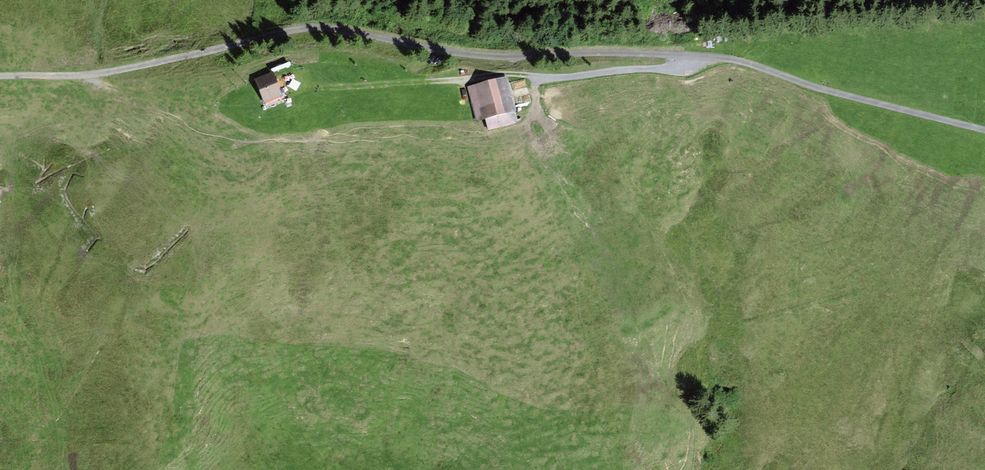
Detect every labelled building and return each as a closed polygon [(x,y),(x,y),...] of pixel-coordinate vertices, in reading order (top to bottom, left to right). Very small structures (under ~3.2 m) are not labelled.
[(267,105),(286,96),(275,73),(256,82),(267,105)] [(518,127),(507,80),(466,88),(472,121),(482,119),(485,134),(518,127)]
